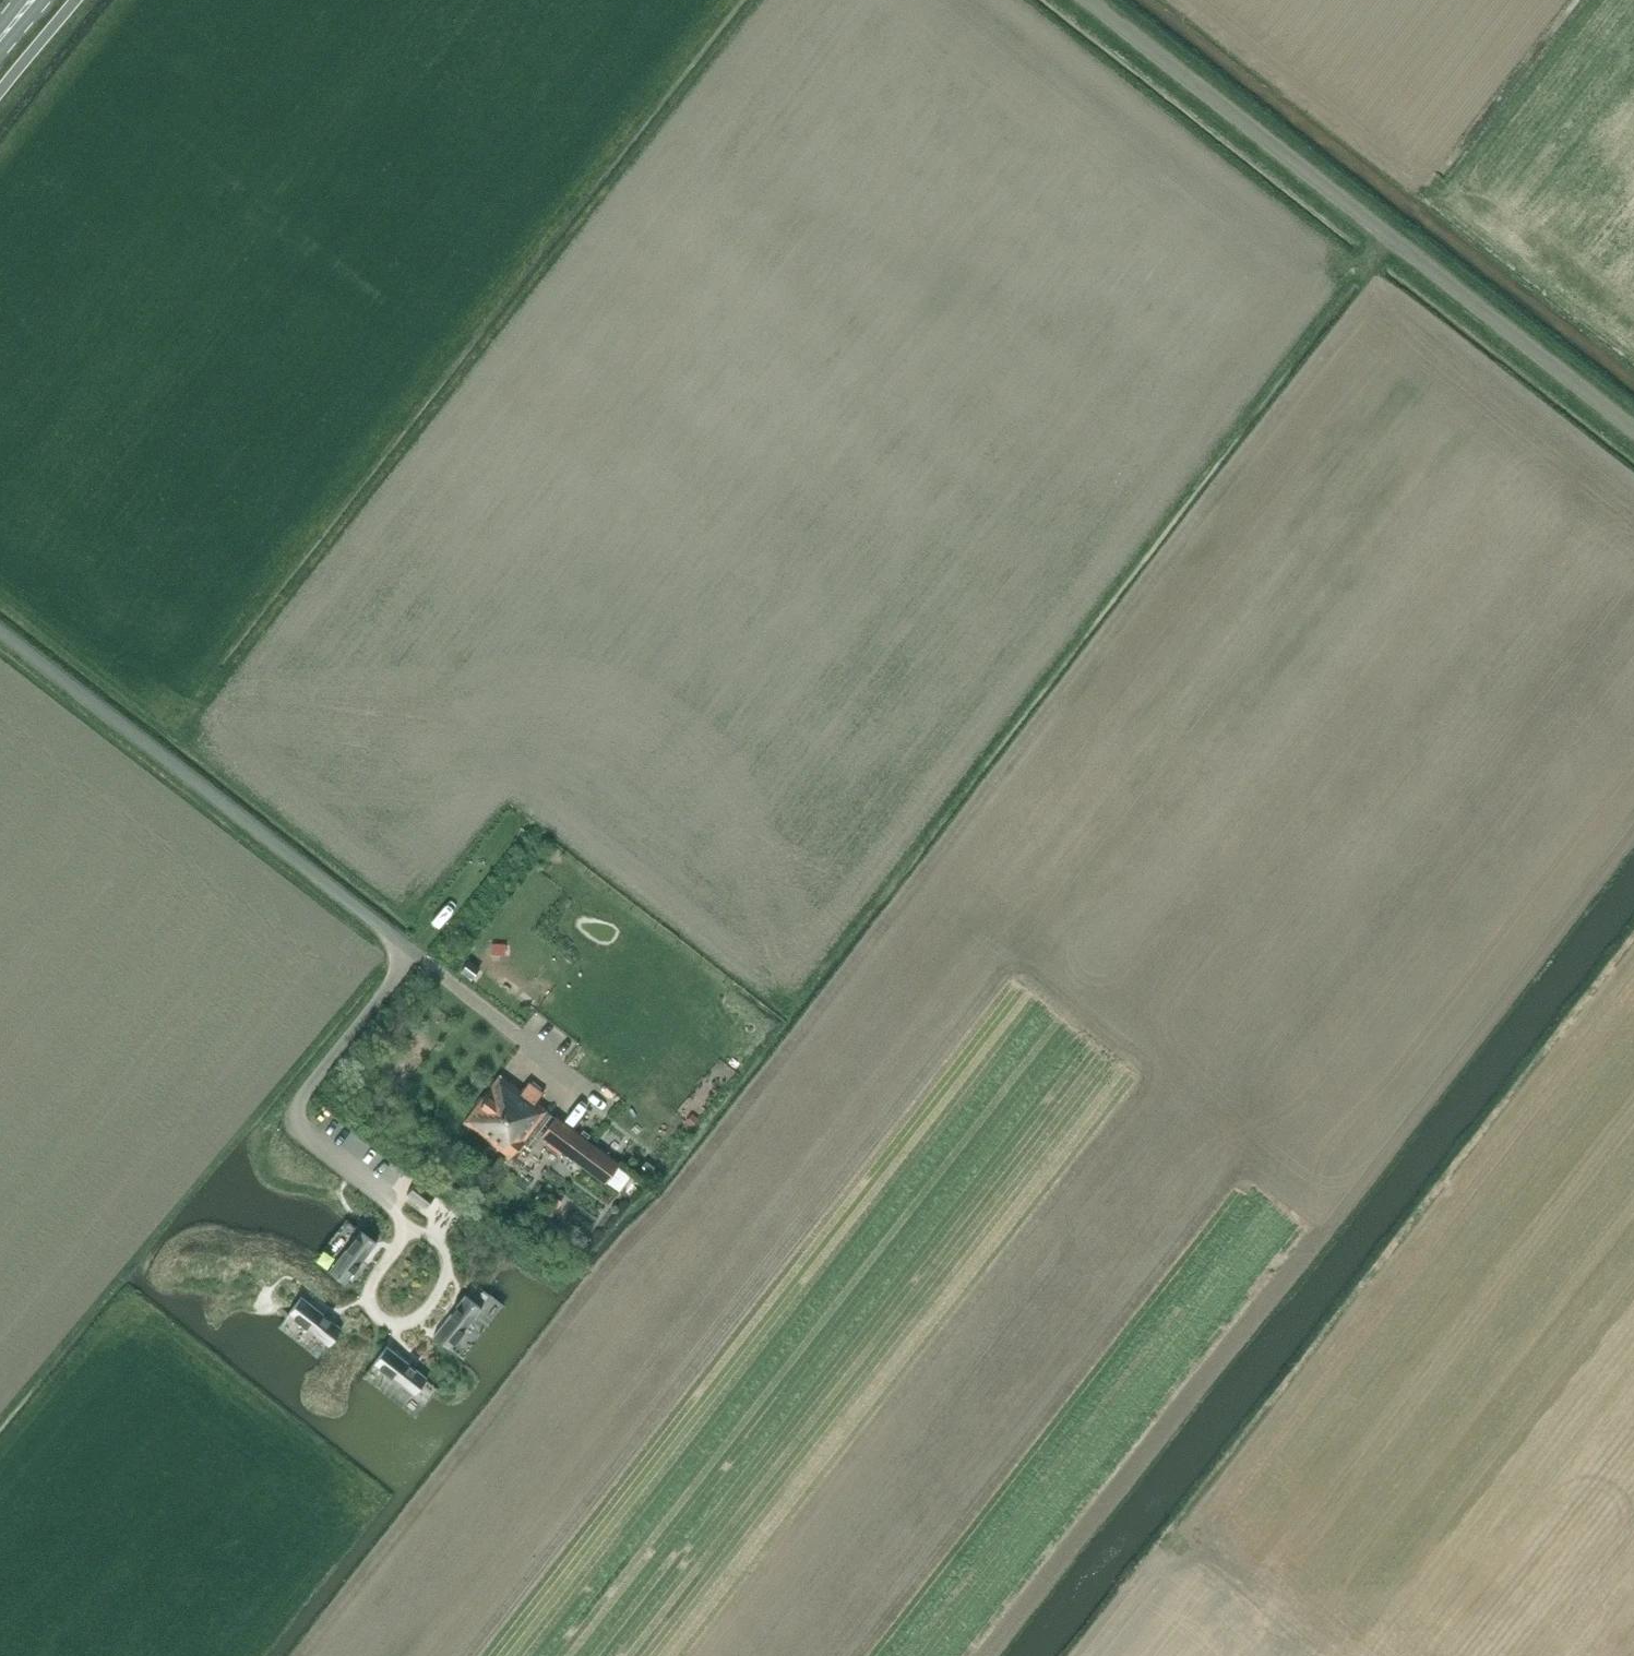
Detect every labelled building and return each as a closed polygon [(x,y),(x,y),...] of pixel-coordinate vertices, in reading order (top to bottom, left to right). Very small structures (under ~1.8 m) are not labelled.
[(493,943),(493,954),(501,954),(501,943),(493,943)] [(468,962),(462,970),(471,977),(477,968),(468,962)] [(501,1075),(465,1122),(512,1157),(523,1142),(532,1148),(541,1135),(555,1117),(547,1111),(547,1110),(537,1102),(544,1093),(529,1082),(522,1091),(501,1075)] [(555,1117),(541,1135),(605,1183),(619,1165),(555,1117)] [(407,1194),(425,1209),(437,1194),(418,1180),(407,1194)] [(325,1267),(345,1283),(377,1243),(357,1227),(325,1267)] [(434,1336),(455,1352),(487,1311),(466,1295),(434,1336)] [(329,1345),(342,1328),(302,1296),(289,1313),(329,1345)] [(411,1398),(427,1378),(387,1346),(371,1367),(411,1398)]
